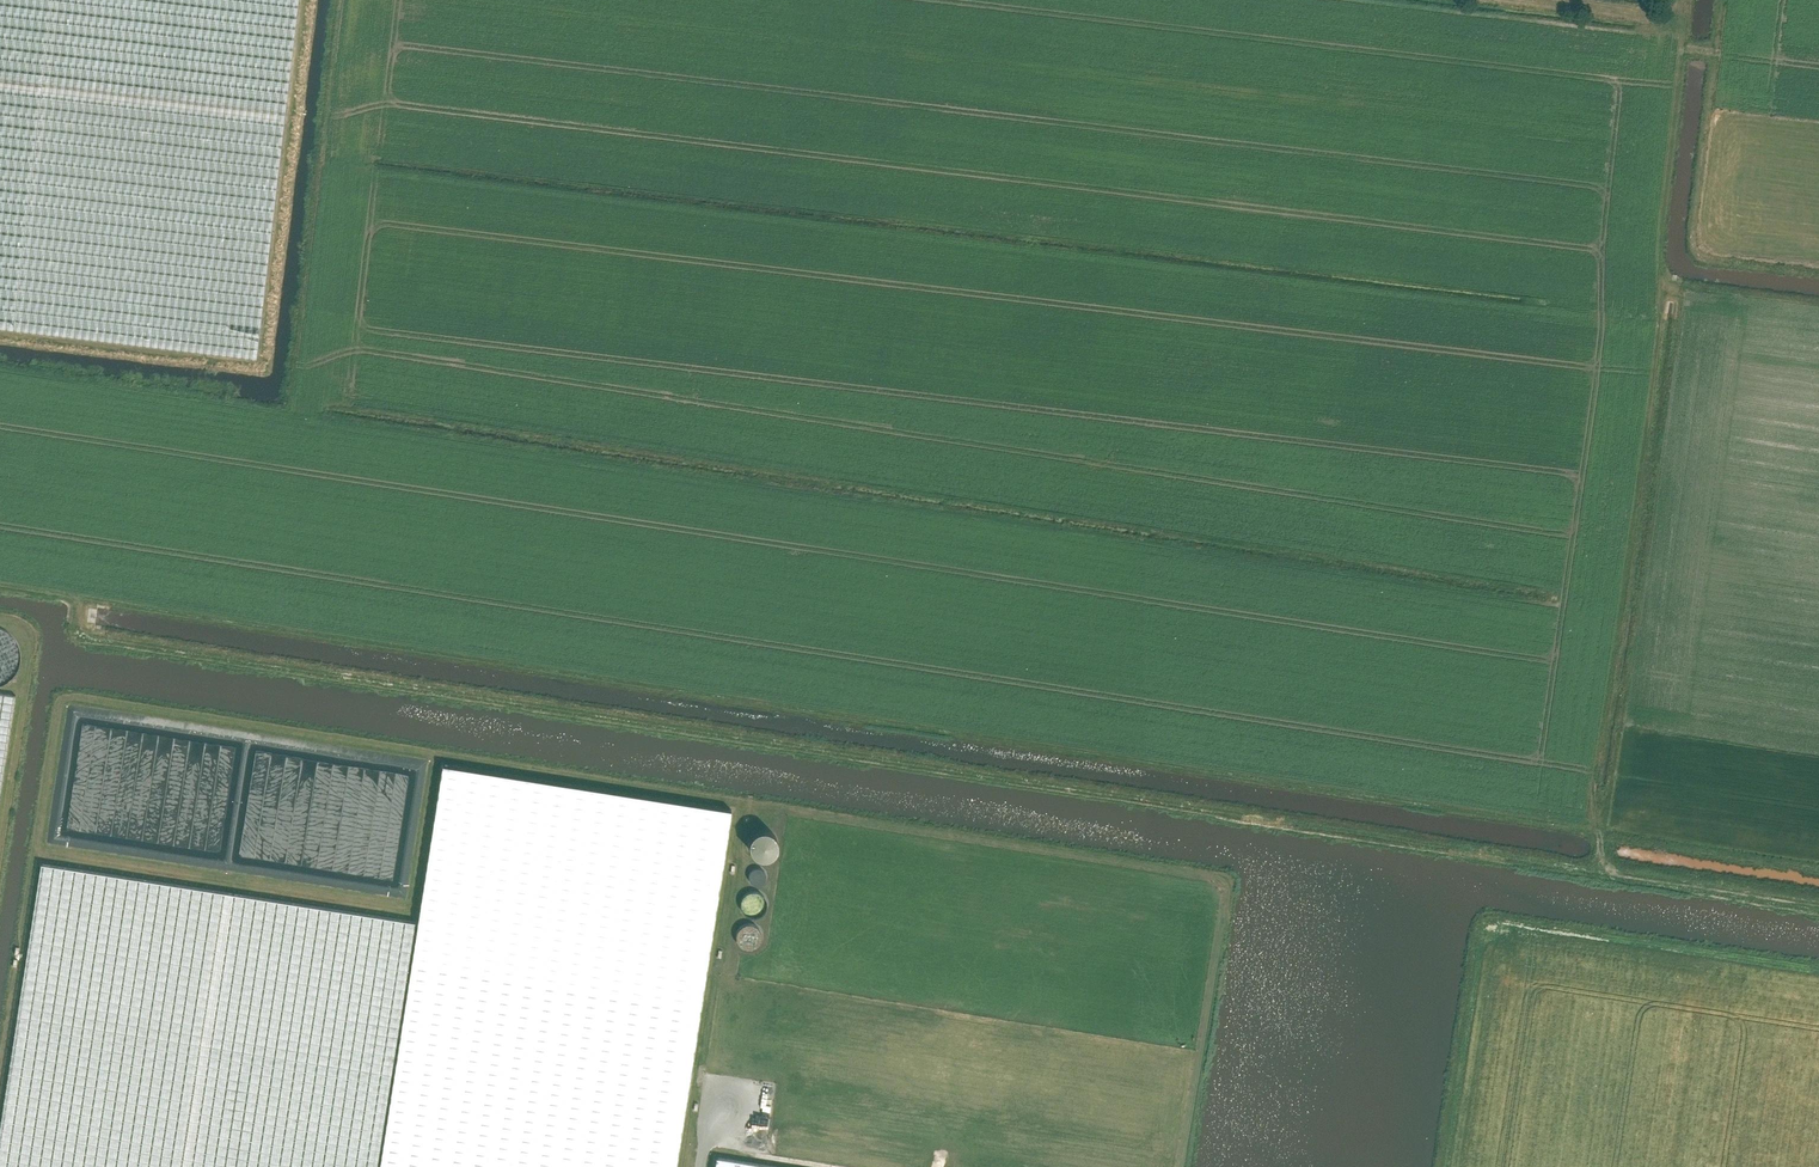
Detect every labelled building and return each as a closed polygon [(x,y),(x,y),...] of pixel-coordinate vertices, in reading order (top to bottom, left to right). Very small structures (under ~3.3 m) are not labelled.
[(286,111),(299,0),(0,0),(0,77),(286,111)] [(286,111),(0,77),(0,327),(257,358),(286,111)] [(1,685),(4,684),(6,683),(8,681),(11,680),(12,678),(14,676),(16,674),(17,672),(19,669),(20,667),(20,664),(21,662),(21,659),(21,656),(21,654),(21,651),(20,649),(20,646),(19,644),(17,641),(16,639),(14,637),(13,635),(11,633),(8,632),(6,630),(4,629),(1,628),(0,627),(0,685),(1,685)] [(16,695),(0,692),(0,795),(16,695)] [(412,962),(380,1166),(675,1166),(700,1007),(731,809),(443,764),(412,962)] [(415,920),(42,862),(0,1132),(0,1166),(377,1166),(415,920)] [(717,1157),(715,1166),(779,1166),(717,1157)]
